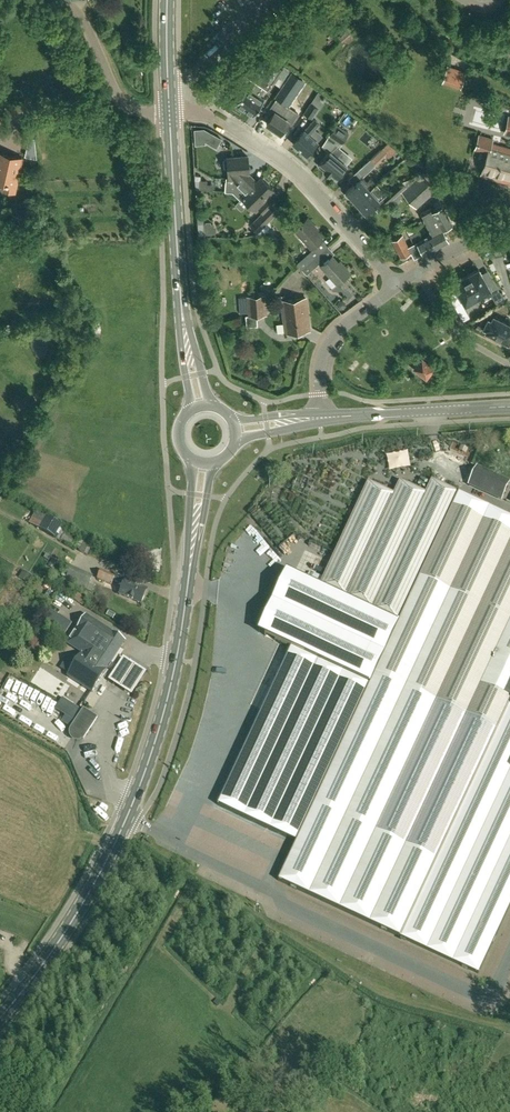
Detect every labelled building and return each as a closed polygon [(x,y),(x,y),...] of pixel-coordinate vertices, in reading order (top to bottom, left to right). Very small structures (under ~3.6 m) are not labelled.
[(266,86),(269,88),(278,74),(286,79),(290,72),(264,54),(244,71),(258,81),(266,86)] [(465,72),(447,66),(443,80),(461,85),(465,72)] [(276,99),(277,99),(289,107),(306,81),(293,72),(276,99)] [(245,111),(246,109),(254,115),(264,99),(260,96),(266,86),(258,81),(252,90),(247,87),(242,94),(240,93),(235,100),(237,101),(235,104),(245,111)] [(312,119),(319,108),(311,102),(304,113),(312,119)] [(268,121),(267,123),(281,132),(289,121),(284,117),(275,111),(268,121)] [(305,129),(294,142),(307,154),(318,141),(310,134),(314,129),(315,128),(319,123),(315,119),(311,124),(305,130),(305,129)] [(342,143),(350,132),(337,124),(329,135),(342,143)] [(204,129),(195,130),(196,144),(205,144),(205,140),(217,147),(221,139),(204,129)] [(481,175),(509,183),(509,147),(492,142),(493,138),(480,134),(475,148),(488,152),(481,175)] [(388,142),(380,150),(388,158),(396,150),(388,142)] [(328,153),(318,164),(325,169),(324,170),(330,174),(335,178),(347,164),(337,156),(341,152),(343,149),(340,147),(336,144),(331,150),(330,150),(328,153)] [(5,183),(4,190),(14,192),(14,190),(26,193),(29,208),(36,207),(46,205),(41,181),(24,184),(25,186),(16,184),(22,158),(0,153),(0,182),(5,183)] [(228,159),(225,159),(226,167),(228,166),(229,178),(232,178),(232,180),(230,180),(227,181),(226,191),(233,191),(240,198),(242,196),(258,181),(251,175),(250,176),(247,173),(247,171),(249,171),(248,155),(228,157),(228,159)] [(364,176),(376,165),(370,159),(359,169),(364,176)] [(409,184),(402,190),(417,207),(437,189),(422,172),(409,184)] [(258,181),(242,196),(249,203),(256,210),(259,207),(264,212),(275,202),(267,194),(273,188),(262,177),(258,181)] [(356,201),(377,183),(372,177),(366,183),(362,178),(347,191),(346,192),(346,194),(349,197),(351,197),(352,196),(356,201)] [(402,190),(409,184),(405,179),(396,187),(395,185),(383,196),(389,202),(402,190)] [(377,182),(377,183),(356,201),(361,207),(360,208),(360,209),(363,213),(365,213),(366,212),(382,198),(380,195),(384,191),(377,183),(378,183),(377,182)] [(436,246),(449,239),(443,228),(451,224),(452,225),(453,224),(443,205),(442,206),(441,204),(435,208),(436,209),(433,211),(431,207),(421,212),(433,233),(429,235),(436,246)] [(250,226),(257,233),(267,223),(260,216),(250,226)] [(295,229),(311,248),(323,237),(313,226),(314,225),(308,218),(295,229)] [(272,227),(267,230),(274,240),(279,236),(272,227)] [(429,235),(423,238),(419,231),(411,236),(414,243),(409,246),(403,234),(393,240),(402,257),(412,251),(415,258),(436,246),(429,235)] [(312,250),(297,263),(302,268),(321,251),(317,246),(313,249),(312,250)] [(327,257),(321,251),(302,268),(307,274),(327,257)] [(333,255),(321,265),(337,283),(350,272),(344,264),(342,266),(333,255)] [(493,296),(500,292),(493,279),(487,283),(479,269),(467,276),(478,296),(485,292),(488,297),(493,295),(493,296)] [(466,303),(478,296),(467,276),(454,283),(466,303)] [(250,315),(266,314),(265,295),(248,296),(250,315)] [(286,332),(310,329),(306,298),(282,300),(286,332)] [(456,308),(463,320),(470,317),(463,304),(456,308)] [(494,316),(492,320),(489,318),(484,327),(487,329),(486,331),(508,342),(509,339),(509,324),(494,316)] [(427,378),(434,368),(422,359),(415,368),(427,378)] [(469,484),(501,499),(509,481),(477,467),(469,484)] [(217,805),(296,841),(278,880),(291,886),(478,973),(509,905),(509,704),(509,701),(509,516),(459,492),(459,494),(432,481),(426,494),(400,482),(395,494),(369,482),(321,585),(294,572),(264,635),(290,647),(217,805)] [(55,539),(63,526),(37,510),(29,523),(55,539)] [(88,555),(94,545),(85,540),(79,551),(88,555)] [(65,580),(91,591),(94,585),(89,583),(93,575),(71,566),(65,580)] [(116,576),(102,570),(98,578),(112,584),(114,580),(124,585),(120,594),(142,603),(148,590),(141,587),(141,585),(127,579),(127,578),(117,574),(116,576)] [(112,633),(101,625),(87,615),(68,643),(83,653),(67,675),(92,692),(99,681),(107,670),(106,669),(107,669),(108,667),(109,665),(118,652),(125,641),(112,633)] [(136,665),(123,657),(115,669),(114,671),(113,673),(108,679),(121,687),(131,693),(146,671),(136,665)] [(78,733),(85,738),(97,718),(91,713),(83,709),(70,728),(78,733)]
